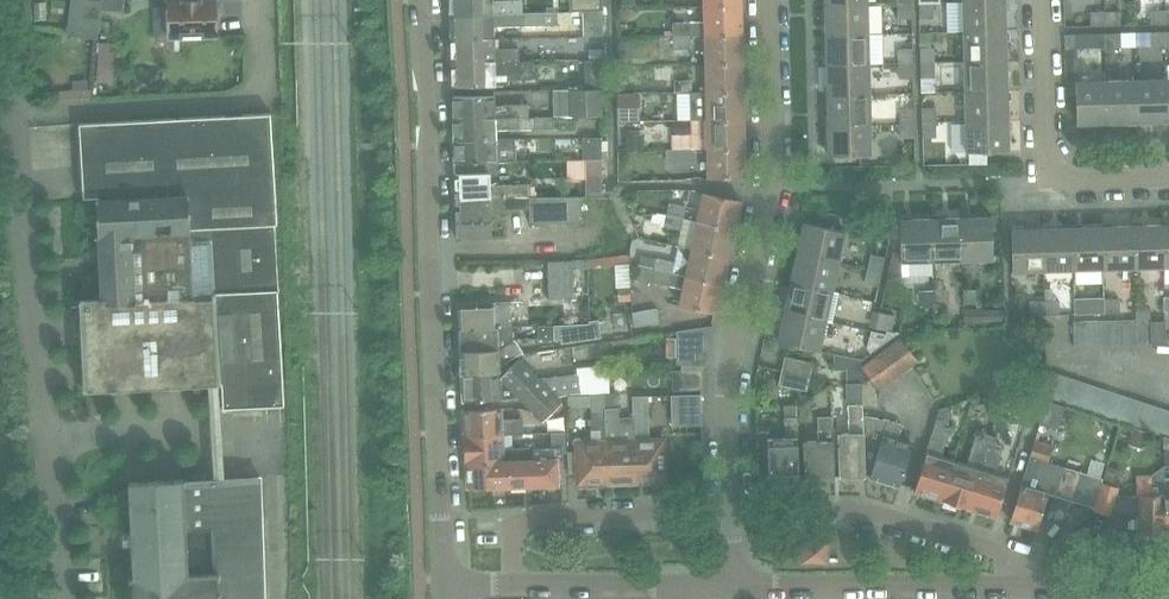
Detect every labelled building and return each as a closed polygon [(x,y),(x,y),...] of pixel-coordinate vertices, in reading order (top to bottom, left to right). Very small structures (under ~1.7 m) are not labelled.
[(82,36),(97,38),(100,9),(101,0),(71,0),(68,34),(82,36)] [(100,9),(118,11),(119,0),(101,0),(100,9)] [(167,36),(219,35),(219,31),(218,31),(217,0),(167,0),(167,36)] [(451,14),(523,13),(522,0),(517,0),(511,0),(493,1),(493,0),(450,0),(451,14)] [(602,0),(570,0),(571,11),(583,11),(603,10),(602,0)] [(1006,30),(1005,0),(963,1),(964,31),(1006,30)] [(935,18),(934,2),(920,3),(920,18),(935,18)] [(911,19),(911,3),(897,3),(898,19),(911,19)] [(868,34),(868,4),(826,5),(826,35),(868,34)] [(742,33),(742,5),(704,6),(705,23),(673,24),(674,34),(691,34),(691,36),(705,36),(705,34),(742,33)] [(603,36),(603,10),(583,11),(584,36),(603,36)] [(1166,24),(1165,10),(1150,11),(1150,24),(1166,24)] [(1106,25),(1106,11),(1090,12),(1090,26),(1106,25)] [(1120,11),(1106,11),(1106,25),(1120,25),(1120,11)] [(558,25),(558,12),(523,13),(451,14),(452,38),(494,38),(494,26),(512,25),(558,25)] [(1007,60),(1006,30),(964,31),(965,61),(1007,60)] [(1136,32),(1120,32),(1106,33),(1106,47),(1121,47),(1136,46),(1136,32)] [(1166,32),(1150,32),(1136,32),(1136,46),(1150,46),(1166,45),(1166,32)] [(743,61),(742,33),(705,34),(705,36),(706,62),(743,61)] [(1106,47),(1106,33),(1065,34),(1065,49),(1078,48),(1106,47)] [(691,47),(691,36),(691,34),(674,34),(674,47),(691,47)] [(869,64),(868,34),(826,35),(827,65),(869,64)] [(495,48),(494,38),(452,38),(452,62),(518,61),(518,48),(495,48)] [(936,47),(921,48),(921,62),(936,62),(936,47)] [(913,62),(912,48),(898,48),(898,63),(913,62)] [(1008,90),(1007,60),(965,61),(965,91),(1008,90)] [(534,79),(533,61),(518,61),(452,62),(453,86),(477,86),(495,86),(509,86),(508,80),(534,79)] [(744,90),(743,61),(706,62),(706,90),(744,90)] [(913,78),(913,62),(898,63),(899,79),(913,78)] [(921,77),(922,92),(937,91),(936,62),(921,62),(921,77)] [(870,94),(869,64),(827,65),(828,95),(870,94)] [(1078,74),(1066,74),(1066,94),(1076,93),(1076,81),(1078,81),(1078,74)] [(673,80),(673,91),(691,91),(691,79),(673,80)] [(1168,121),(1167,79),(1137,80),(1138,122),(1168,121)] [(1108,123),(1107,80),(1078,81),(1076,81),(1076,93),(1077,124),(1108,123)] [(1138,122),(1137,80),(1107,80),(1108,123),(1138,122)] [(602,89),(597,89),(586,89),(577,90),(553,90),(554,117),(578,116),(602,115),(602,89)] [(744,119),(744,90),(706,90),(706,92),(691,92),(691,120),(707,119),(744,119)] [(1008,120),(1008,90),(965,91),(966,121),(1008,120)] [(641,93),(618,93),(618,121),(641,121),(641,93)] [(870,124),(870,94),(828,95),(828,125),(870,124)] [(495,95),(477,95),(453,96),(454,119),(530,118),(529,104),(519,105),(496,106),(495,95)] [(937,107),(922,108),(922,122),(937,122),(937,107)] [(914,122),(914,109),(900,109),(900,123),(914,122)] [(278,223),(271,113),(79,123),(84,198),(101,197),(187,193),(189,229),(188,229),(189,239),(210,238),(214,294),(217,294),(222,382),(223,408),(285,404),(278,291),(279,291),(275,223),(278,223)] [(553,117),(530,118),(454,119),(454,140),(497,139),(496,130),(553,129),(553,117)] [(745,148),(744,119),(707,119),(708,149),(745,148)] [(1009,151),(1008,120),(966,121),(967,152),(1009,151)] [(914,138),(914,122),(900,123),(900,139),(914,138)] [(938,137),(937,122),(922,122),(923,137),(938,137)] [(871,155),(870,124),(828,125),(829,156),(871,155)] [(602,138),(582,138),(582,159),(602,159),(602,138)] [(514,139),(497,139),(454,140),(455,162),(490,161),(515,161),(514,139)] [(746,177),(745,148),(708,149),(709,178),(746,177)] [(693,161),(693,149),(675,150),(668,150),(668,162),(693,161)] [(490,185),(490,173),(490,161),(455,162),(456,197),(511,196),(511,194),(531,192),(531,184),(490,185)] [(602,178),(585,178),(585,197),(602,197),(602,178)] [(531,196),(531,192),(511,194),(511,196),(456,197),(457,238),(492,237),(491,209),(530,208),(530,222),(582,223),(582,197),(531,196)] [(704,192),(698,221),(735,228),(741,200),(704,192)] [(187,193),(101,197),(107,298),(81,299),(85,391),(185,385),(199,384),(220,383),(220,382),(222,382),(217,294),(214,294),(210,238),(189,239),(188,229),(189,229),(187,193)] [(670,204),(668,214),(684,218),(686,207),(670,204)] [(684,218),(668,214),(665,227),(681,230),(684,218)] [(992,217),(961,218),(962,260),(993,259),(993,241),(992,217)] [(933,261),(931,218),(900,219),(901,262),(933,261)] [(962,260),(961,218),(931,218),(933,261),(962,260)] [(735,228),(698,221),(692,249),(728,256),(735,228)] [(804,223),(798,253),(839,262),(846,231),(816,225),(804,223)] [(1164,267),(1163,225),(1133,226),(1134,268),(1164,267)] [(1104,269),(1103,226),(1073,227),(1074,270),(1104,269)] [(1134,268),(1133,226),(1103,226),(1104,269),(1134,268)] [(1074,270),(1073,227),(1043,228),(1044,270),(1074,270)] [(1044,270),(1043,228),(1012,229),(1013,271),(1044,270)] [(728,256),(692,249),(686,275),(723,283),(728,256)] [(839,262),(798,253),(791,282),(833,291),(839,262)] [(631,262),(630,254),(588,259),(587,268),(589,268),(596,268),(598,288),(604,288),(602,267),(631,264),(631,262)] [(871,254),(868,268),(882,272),(885,257),(871,254)] [(656,258),(654,268),(673,272),(675,262),(656,258)] [(587,268),(588,259),(548,261),(549,299),(575,297),(574,268),(587,268)] [(654,268),(654,270),(652,282),(683,289),(680,305),(716,313),(723,283),(686,275),(686,276),(672,273),(673,272),(654,268)] [(882,272),(868,268),(865,283),(879,286),(882,272)] [(833,291),(791,282),(785,311),(826,320),(833,321),(839,293),(833,291)] [(963,290),(963,304),(979,304),(978,289),(963,290)] [(934,305),(933,291),(918,291),(919,306),(934,305)] [(1105,314),(1104,299),(1089,300),(1089,314),(1105,314)] [(1119,299),(1104,299),(1105,314),(1119,313),(1119,299)] [(1059,301),(1045,302),(1045,316),(1059,315),(1059,301)] [(513,327),(512,302),(494,302),(459,304),(460,328),(513,327)] [(656,302),(641,304),(641,311),(633,312),(635,326),(660,323),(656,302)] [(1045,316),(1045,302),(1029,302),(1029,316),(1045,316)] [(1003,321),(1003,308),(983,309),(983,307),(964,308),(964,323),(983,323),(983,321),(1003,321)] [(826,320),(785,311),(778,342),(819,351),(826,320)] [(876,312),(872,327),(892,331),(895,316),(876,312)] [(1150,319),(1137,320),(1138,345),(1151,344),(1150,321),(1150,319)] [(590,324),(586,324),(585,340),(602,338),(599,320),(589,321),(590,324)] [(1112,345),(1111,320),(1099,321),(1100,346),(1112,345)] [(1125,345),(1124,320),(1111,320),(1112,345),(1125,345)] [(1138,345),(1137,320),(1124,320),(1125,345),(1138,345)] [(1166,344),(1165,320),(1150,321),(1151,344),(1166,344)] [(1087,346),(1086,321),(1073,321),(1074,347),(1087,346)] [(1100,346),(1099,321),(1086,321),(1087,346),(1100,346)] [(585,340),(586,324),(555,326),(554,339),(562,339),(562,344),(585,340)] [(677,331),(677,338),(666,338),(666,357),(677,357),(677,364),(683,365),(683,368),(704,368),(713,325),(691,329),(677,331)] [(538,326),(538,339),(554,339),(555,326),(538,326)] [(514,340),(513,327),(460,328),(461,351),(499,350),(514,340)] [(869,330),(855,327),(852,342),(866,345),(869,330)] [(879,391),(919,361),(901,338),(861,368),(879,391)] [(523,352),(516,339),(514,340),(499,350),(461,351),(462,371),(500,369),(507,361),(523,352)] [(814,363),(785,357),(782,370),(811,377),(814,363)] [(515,393),(531,411),(553,393),(558,399),(583,396),(583,394),(591,394),(605,393),(611,393),(610,364),(578,369),(578,375),(541,380),(521,358),(513,366),(507,361),(500,369),(462,371),(463,401),(512,398),(515,393)] [(704,368),(683,368),(683,374),(672,374),(673,390),(702,389),(703,370),(704,368)] [(811,377),(782,370),(779,384),(808,391),(811,377)] [(1026,411),(1042,416),(1054,375),(1046,373),(1037,370),(1030,395),(1026,411)] [(1055,374),(1047,398),(1060,402),(1068,378),(1055,374)] [(1080,382),(1068,378),(1060,402),(1072,406),(1080,382)] [(1092,386),(1080,382),(1072,406),(1084,410),(1092,386)] [(1104,390),(1092,386),(1084,410),(1096,414),(1104,390)] [(838,439),(839,453),(840,476),(865,476),(865,452),(863,417),(862,388),(848,388),(849,438),(838,439)] [(1014,390),(1009,406),(1026,411),(1030,395),(1014,390)] [(1116,394),(1104,390),(1096,414),(1108,418),(1116,394)] [(558,399),(553,393),(531,411),(540,422),(562,403),(558,399)] [(606,408),(605,393),(591,394),(593,441),(577,442),(578,484),(608,483),(606,408)] [(701,394),(677,395),(670,395),(671,411),(702,410),(701,394)] [(1129,398),(1116,394),(1108,418),(1121,422),(1129,398)] [(633,397),(635,440),(636,483),(665,482),(664,439),(649,439),(648,396),(633,397)] [(1140,402),(1129,398),(1121,422),(1132,426),(1140,402)] [(1047,401),(1040,423),(1058,429),(1065,406),(1047,401)] [(1153,406),(1140,402),(1132,426),(1145,430),(1153,406)] [(798,454),(796,404),(784,405),(785,438),(768,439),(768,445),(766,445),(767,464),(769,464),(769,476),(770,479),(799,478),(798,454)] [(1165,410),(1153,406),(1145,430),(1157,434),(1165,410)] [(620,407),(606,408),(608,483),(636,483),(635,440),(621,440),(620,407)] [(950,417),(948,407),(939,409),(936,421),(914,491),(942,499),(953,463),(940,460),(949,431),(946,430),(950,417)] [(502,419),(502,408),(488,408),(464,409),(465,435),(503,434),(527,433),(526,418),(502,419)] [(702,425),(702,410),(671,411),(671,426),(702,425)] [(1165,410),(1157,434),(1167,437),(1168,438),(1168,411),(1165,410)] [(865,476),(899,486),(906,463),(911,448),(896,444),(902,423),(896,421),(863,417),(865,452),(865,476)] [(818,443),(804,443),(805,478),(834,477),(833,420),(818,420),(818,443)] [(272,430),(299,430),(299,421),(272,421),(272,430)] [(559,485),(558,459),(562,459),(562,452),(568,452),(567,442),(567,432),(552,432),(553,446),(532,447),(532,460),(466,462),(467,488),(559,485)] [(503,434),(465,435),(464,435),(465,462),(466,462),(532,460),(532,447),(514,448),(514,446),(504,446),(503,434)] [(966,467),(953,463),(942,499),(968,507),(991,436),(986,434),(983,440),(975,438),(966,467)] [(997,437),(991,436),(968,507),(996,516),(1008,478),(995,475),(1002,450),(994,448),(997,437)] [(1010,520),(1038,529),(1044,506),(1049,492),(1036,488),(1044,463),(1047,464),(1048,462),(1053,446),(1034,440),(1010,520)] [(1137,494),(1137,499),(1137,517),(1139,517),(1139,533),(1165,533),(1165,531),(1166,477),(1166,465),(1151,475),(1137,475),(1137,494)] [(1082,472),(1063,467),(1055,494),(1073,499),(1082,472)] [(254,476),(185,480),(184,479),(130,481),(132,533),(123,533),(123,547),(133,546),(134,575),(130,576),(130,580),(134,580),(135,595),(131,595),(131,598),(265,598),(260,476),(254,476)] [(1096,506),(1094,513),(1109,518),(1117,490),(1102,485),(1096,506)] [(803,543),(803,552),(803,561),(827,561),(827,543),(803,543)]
